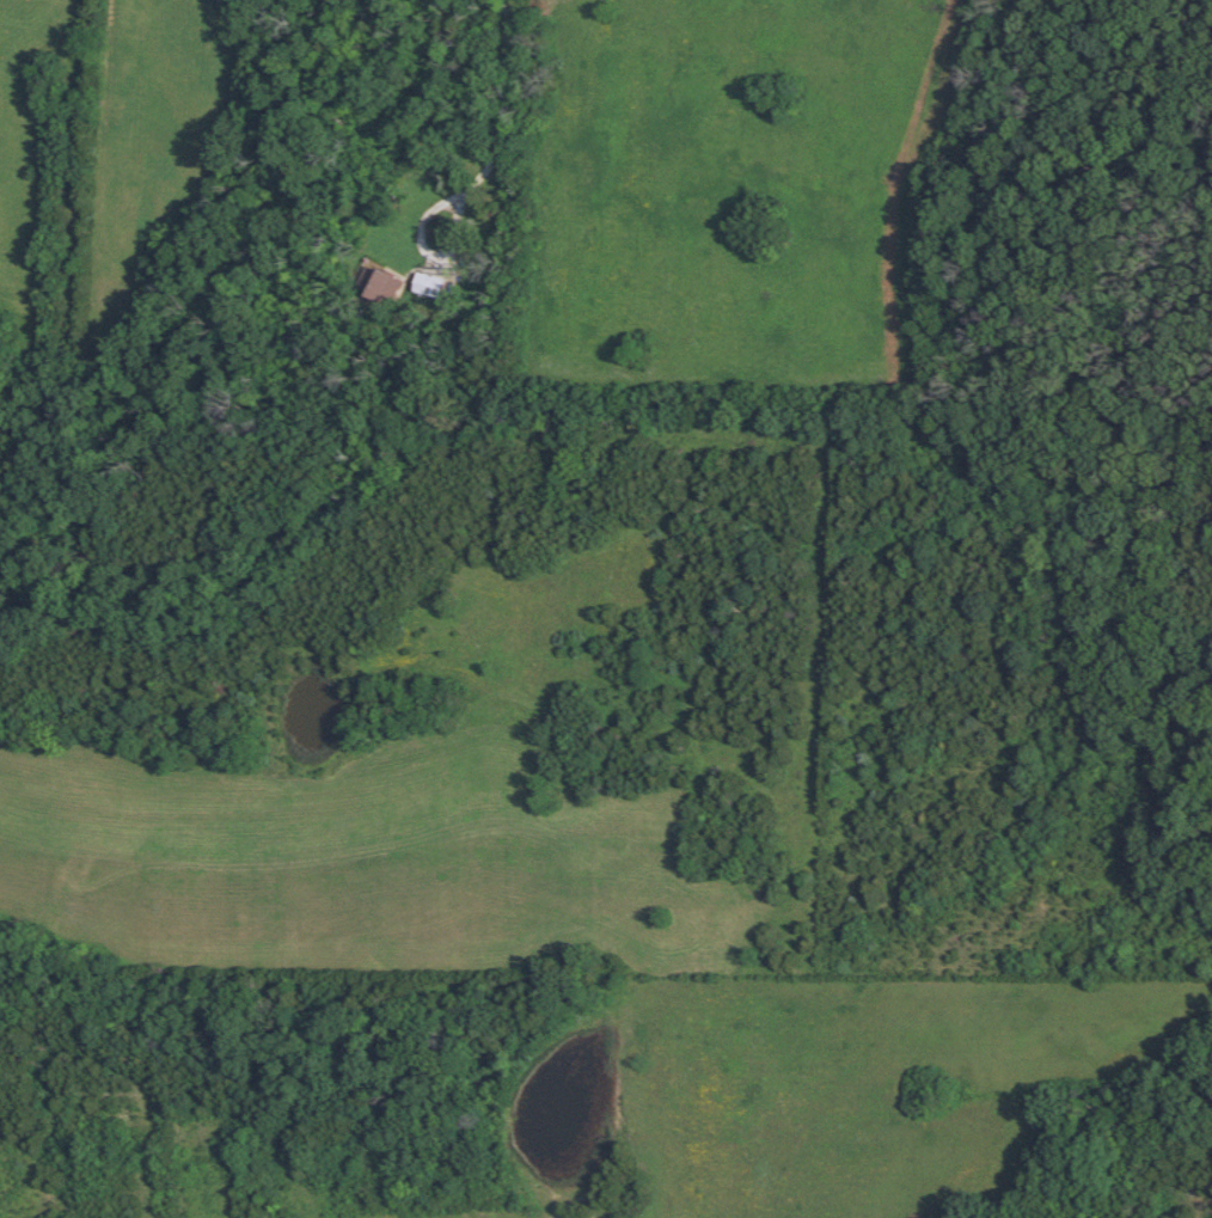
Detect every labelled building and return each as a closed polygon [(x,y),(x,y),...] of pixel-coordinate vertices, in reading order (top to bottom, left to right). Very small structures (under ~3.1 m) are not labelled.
[(405,282),(378,270),(366,298),(393,311),(405,282)] [(448,281),(418,276),(415,295),(444,300),(448,281)]
